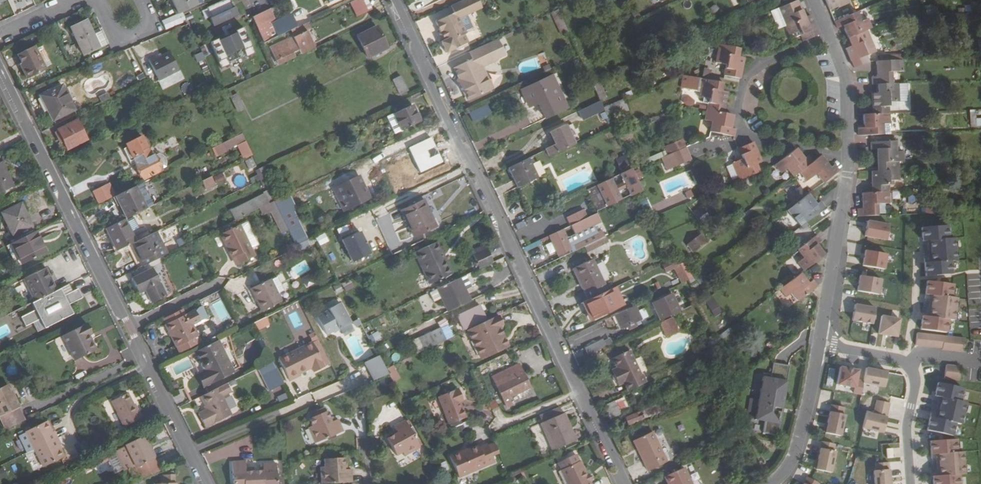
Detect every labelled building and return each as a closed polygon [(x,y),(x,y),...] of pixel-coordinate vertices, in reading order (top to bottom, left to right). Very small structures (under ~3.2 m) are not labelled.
[(204,2),(203,0),(172,0),(179,13),(204,2)] [(207,7),(211,17),(210,18),(214,26),(239,15),(235,6),(233,7),(230,0),(222,0),(207,7)] [(356,15),(371,9),(366,0),(360,0),(359,0),(357,0),(350,3),(356,15)] [(436,20),(445,39),(442,41),(447,52),(468,42),(464,34),(467,33),(460,18),(459,15),(481,5),(479,0),(461,0),(451,5),(455,12),(436,20)] [(804,17),(800,9),(796,0),(771,11),(779,29),(785,26),(789,35),(800,31),(804,41),(818,34),(809,15),(804,17)] [(847,0),(826,0),(829,9),(838,6),(839,7),(848,3),(847,0)] [(481,5),(459,15),(460,18),(483,7),(481,5)] [(272,14),(269,9),(252,17),(264,42),(290,30),(297,27),(291,15),(270,25),(266,17),(272,14)] [(557,9),(551,13),(561,35),(567,31),(557,9)] [(847,39),(866,30),(871,28),(867,18),(860,21),(856,12),(834,21),(837,28),(842,26),(847,39)] [(70,27),(83,55),(107,44),(99,28),(94,30),(95,33),(93,34),(86,19),(70,27)] [(297,27),(290,30),(293,36),(270,47),(278,65),(295,57),(293,52),(299,49),(302,54),(315,48),(307,30),(310,29),(307,22),(297,27)] [(217,39),(209,43),(221,69),(229,65),(228,63),(246,55),(247,57),(255,53),(243,27),(235,31),(236,33),(218,41),(217,39)] [(358,36),(368,57),(387,48),(377,27),(358,36)] [(873,47),(866,30),(847,39),(850,46),(845,48),(854,68),(869,61),(864,51),(873,47)] [(506,54),(498,37),(493,40),(470,51),(473,58),(454,67),(459,78),(457,79),(462,90),(465,89),(470,100),(494,88),(483,66),(497,59),(506,54)] [(737,56),(739,48),(720,45),(716,62),(726,64),(724,75),(739,78),(743,57),(737,56)] [(20,70),(25,79),(46,69),(34,46),(16,55),(23,69),(20,70)] [(149,66),(154,75),(186,59),(182,50),(149,66)] [(204,88),(216,82),(201,52),(194,56),(202,73),(204,78),(201,81),(204,88)] [(903,72),(902,60),(881,61),(876,61),(876,77),(872,77),(872,84),(878,84),(891,83),(891,72),(903,72)] [(703,69),(701,79),(723,83),(724,78),(710,76),(711,70),(703,69)] [(552,75),(520,90),(528,107),(537,103),(544,118),(567,107),(552,75)] [(723,83),(701,79),(683,75),(680,87),(700,91),(698,97),(704,97),(703,102),(708,103),(706,110),(723,113),(727,92),(721,90),(723,83)] [(393,79),(400,94),(408,91),(401,76),(393,79)] [(607,98),(598,79),(591,82),(600,101),(607,98)] [(889,102),(899,101),(898,83),(891,83),(878,84),(878,93),(872,93),(872,114),(889,114),(889,102)] [(907,83),(898,83),(899,101),(907,101),(907,83)] [(191,86),(194,93),(199,90),(196,84),(191,86)] [(56,124),(76,114),(62,86),(40,96),(53,121),(54,120),(56,124)] [(99,97),(101,102),(110,97),(108,93),(99,97)] [(230,97),(237,111),(244,108),(237,93),(230,97)] [(600,101),(578,111),(582,119),(599,112),(604,109),(600,101)] [(394,113),(402,130),(421,122),(413,105),(394,113)] [(487,106),(469,114),(472,122),(491,113),(487,106)] [(608,118),(604,109),(599,112),(603,121),(608,118)] [(723,113),(706,110),(705,120),(712,122),(710,131),(734,136),(735,129),(730,128),(732,115),(723,113)] [(889,124),(889,114),(872,114),(863,115),(864,128),(858,128),(858,135),(870,135),(882,134),(882,124),(889,124)] [(58,130),(67,149),(86,139),(77,120),(58,130)] [(545,149),(549,156),(574,145),(565,125),(549,132),(555,144),(545,149)] [(142,136),(126,144),(128,148),(124,150),(130,160),(133,159),(143,179),(160,171),(142,136)] [(233,138),(213,148),(217,157),(237,147),(233,138)] [(669,154),(685,147),(682,140),(665,147),(668,154),(669,154)] [(247,141),(238,145),(242,159),(252,156),(247,141)] [(753,142),(737,149),(740,155),(735,157),(737,161),(732,163),(739,180),(759,172),(756,164),(761,163),(753,142)] [(876,142),(870,142),(871,149),(877,149),(877,163),(897,162),(902,162),(902,152),(895,152),(895,142),(876,142)] [(685,147),(669,154),(668,154),(662,157),(668,170),(675,166),(691,160),(685,147)] [(793,177),(800,172),(812,162),(808,156),(804,159),(796,149),(775,165),(781,173),(787,169),(793,177)] [(646,159),(648,163),(662,157),(666,155),(664,151),(646,159)] [(820,156),(812,162),(800,172),(807,181),(816,174),(823,183),(838,171),(833,165),(830,168),(820,156)] [(245,160),(248,170),(256,167),(253,157),(245,160)] [(528,159),(509,168),(518,187),(537,178),(528,159)] [(13,186),(1,162),(0,162),(0,193),(13,186)] [(898,181),(897,162),(877,163),(877,171),(872,171),(872,193),(888,192),(888,185),(893,185),(893,181),(898,181)] [(284,195),(269,164),(259,169),(263,178),(266,185),(268,190),(273,199),(284,195)] [(631,196),(642,191),(638,182),(632,169),(621,174),(631,196)] [(214,176),(217,185),(226,181),(223,173),(214,176)] [(333,187),(345,211),(370,198),(359,175),(333,187)] [(235,187),(245,186),(245,176),(235,176),(235,187)] [(211,177),(202,181),(206,190),(215,186),(211,177)] [(613,179),(599,185),(608,206),(622,200),(613,179)] [(648,190),(643,180),(638,182),(642,191),(643,192),(648,190)] [(110,184),(107,185),(113,197),(116,195),(110,184)] [(144,184),(139,186),(145,203),(151,200),(144,184)] [(94,192),(100,203),(113,197),(107,185),(94,192)] [(146,208),(135,186),(116,195),(127,218),(146,208)] [(263,192),(264,194),(268,204),(274,201),(273,199),(268,190),(263,192)] [(968,191),(969,203),(975,203),(975,198),(979,198),(979,191),(968,191)] [(888,192),(872,193),(862,194),(862,208),(858,209),(858,216),(877,216),(877,204),(888,203),(888,192)] [(231,211),(235,220),(260,208),(268,204),(264,194),(231,211)] [(274,201),(286,227),(295,246),(306,241),(291,209),(294,208),(288,196),(285,197),(284,195),(273,199),(274,201)] [(807,195),(787,210),(794,219),(800,227),(805,222),(824,208),(820,202),(815,206),(807,195)] [(268,204),(260,208),(264,215),(271,212),(280,230),(286,227),(274,201),(268,204)] [(402,210),(414,236),(435,226),(423,201),(402,210)] [(2,213),(12,235),(32,225),(21,203),(2,213)] [(566,218),(569,225),(571,224),(587,217),(584,209),(566,218)] [(587,217),(571,224),(576,235),(598,224),(596,219),(598,219),(595,213),(587,217)] [(125,219),(106,228),(117,250),(131,244),(136,241),(125,219)] [(865,236),(886,241),(889,225),(868,221),(865,236)] [(807,224),(793,234),(798,242),(813,232),(807,224)] [(239,225),(220,234),(231,257),(234,255),(238,264),(255,256),(239,225)] [(949,261),(955,261),(953,238),(947,239),(946,226),(921,228),(922,241),(929,241),(930,249),(931,258),(924,259),(925,277),(950,274),(949,261)] [(561,229),(548,235),(558,255),(569,250),(571,253),(601,238),(599,233),(570,247),(561,229)] [(36,231),(11,243),(22,265),(47,253),(36,231)] [(155,231),(136,241),(131,244),(142,267),(148,264),(166,255),(155,231)] [(360,232),(342,240),(352,261),(370,253),(360,232)] [(178,245),(186,242),(182,233),(174,236),(178,245)] [(325,233),(316,238),(320,246),(329,241),(325,233)] [(687,245),(692,252),(706,242),(700,234),(687,245)] [(798,262),(804,271),(823,255),(816,245),(820,241),(816,236),(797,249),(803,258),(798,262)] [(313,237),(306,241),(295,246),(296,248),(298,251),(316,243),(313,237)] [(415,252),(429,284),(451,274),(437,242),(415,252)] [(474,257),(487,251),(484,245),(471,251),(474,257)] [(474,257),(480,269),(493,263),(487,251),(474,257)] [(862,266),(884,270),(887,255),(865,251),(862,266)] [(676,258),(670,261),(681,284),(687,281),(676,258)] [(308,260),(292,268),(296,276),(312,268),(308,260)] [(573,269),(578,279),(596,270),(593,263),(592,260),(573,269)] [(680,264),(688,280),(693,278),(684,262),(680,264)] [(129,273),(139,293),(145,290),(152,303),(166,296),(159,283),(158,284),(148,264),(142,267),(129,273)] [(24,279),(35,302),(56,291),(45,269),(24,279)] [(578,279),(588,300),(607,291),(603,284),(596,270),(578,279)] [(471,274),(462,277),(465,287),(474,284),(471,274)] [(798,301),(811,291),(817,287),(812,281),(807,284),(800,274),(780,290),(786,297),(792,293),(798,301)] [(308,275),(301,279),(307,288),(314,284),(308,275)] [(856,291),(878,295),(881,280),(859,276),(856,291)] [(350,279),(342,284),(346,292),(354,287),(350,279)] [(459,279),(437,290),(448,311),(470,301),(459,279)] [(251,289),(261,311),(281,302),(271,280),(251,289)] [(953,285),(927,281),(925,299),(932,300),(931,308),(930,317),(923,317),(921,330),(947,333),(948,320),(954,321),(957,298),(951,298),(953,285)] [(64,296),(60,289),(56,291),(35,302),(32,304),(35,311),(21,318),(26,327),(33,323),(40,320),(45,329),(73,314),(69,305),(83,298),(78,289),(67,295),(64,296)] [(145,290),(139,293),(146,307),(152,303),(145,290)] [(435,303),(441,299),(437,290),(430,293),(435,303)] [(607,291),(588,300),(584,303),(592,320),(620,307),(619,307),(611,290),(607,291)] [(653,303),(661,320),(680,311),(672,294),(653,303)] [(714,317),(722,313),(713,297),(706,301),(714,317)] [(351,324),(340,303),(329,309),(329,311),(317,317),(326,335),(333,332),(339,329),(339,330),(351,324)] [(851,320),(872,324),(875,309),(853,305),(851,320)] [(457,316),(463,330),(485,320),(479,306),(457,316)] [(621,329),(627,326),(635,323),(641,320),(634,306),(614,315),(621,329)] [(185,314),(166,324),(180,353),(201,343),(193,328),(208,321),(201,307),(185,314)] [(182,309),(163,318),(166,324),(185,314),(182,309)] [(498,315),(468,330),(479,355),(489,350),(491,353),(508,345),(499,327),(503,326),(498,315)] [(887,336),(896,337),(900,320),(881,316),(878,334),(887,336)] [(265,317),(253,323),(257,331),(269,325),(265,317)] [(660,323),(666,337),(680,331),(674,317),(660,323)] [(40,320),(33,323),(38,332),(45,329),(40,320)] [(63,335),(75,360),(96,350),(89,335),(92,334),(87,324),(63,335)] [(408,342),(414,355),(446,340),(440,328),(408,342)] [(379,331),(369,335),(372,343),(382,339),(379,331)] [(317,339),(314,332),(309,335),(312,341),(317,339)] [(233,372),(218,340),(195,351),(200,362),(200,363),(200,365),(201,367),(202,368),(204,369),(205,371),(198,374),(204,386),(233,372)] [(584,348),(587,356),(606,347),(602,340),(584,348)] [(314,371),(324,366),(312,341),(278,358),(289,381),(300,375),(299,374),(312,368),(314,371)] [(722,347),(719,342),(712,345),(715,350),(722,347)] [(489,350),(479,355),(481,358),(491,353),(489,350)] [(624,383),(628,392),(646,384),(642,376),(641,376),(629,352),(612,360),(617,369),(619,373),(613,376),(618,386),(624,383)] [(504,355),(481,365),(484,373),(507,363),(504,355)] [(366,363),(375,380),(388,374),(386,369),(379,356),(366,363)] [(529,388),(523,373),(518,364),(492,377),(503,401),(506,408),(511,406),(508,398),(529,388)] [(761,434),(776,437),(790,368),(774,365),(771,380),(762,378),(754,421),(764,423),(761,434)] [(958,380),(960,367),(945,365),(944,379),(958,380)] [(283,384),(275,367),(260,374),(262,378),(270,375),(277,388),(283,384)] [(388,374),(396,388),(400,386),(398,381),(396,382),(389,367),(386,369),(388,374)] [(863,384),(863,382),(855,380),(857,370),(847,369),(838,367),(835,385),(854,388),(853,394),(861,395),(863,384)] [(863,384),(884,388),(887,372),(883,372),(866,368),(863,382),(863,384)] [(270,375),(262,378),(269,392),(277,388),(270,375)] [(959,401),(962,389),(937,383),(933,400),(940,402),(938,410),(936,419),(929,417),(926,430),(951,436),(954,424),(959,425),(965,403),(959,401)] [(227,384),(201,396),(208,409),(199,413),(206,428),(231,415),(222,396),(231,392),(227,384)] [(25,421),(8,385),(0,388),(0,417),(2,416),(9,429),(25,421)] [(462,401),(457,389),(436,398),(448,425),(466,418),(459,403),(462,401)] [(111,401),(124,427),(142,418),(135,404),(133,404),(128,393),(111,401)] [(604,406),(610,418),(619,414),(613,401),(604,406)] [(888,411),(901,414),(903,407),(890,404),(888,411)] [(830,405),(824,433),(839,436),(844,415),(841,415),(843,408),(830,405)] [(624,418),(627,425),(657,413),(655,406),(624,418)] [(328,411),(326,407),(312,413),(314,417),(328,411)] [(541,424),(552,451),(575,441),(576,441),(564,414),(561,407),(538,417),(541,424)] [(901,414),(888,411),(875,408),(873,415),(866,413),(862,428),(896,436),(898,426),(901,414)] [(309,427),(315,443),(344,431),(339,419),(333,421),(328,411),(314,417),(310,418),(313,425),(309,427)] [(0,417),(0,419),(5,431),(9,429),(2,416),(0,417)] [(421,447),(406,420),(395,426),(399,432),(388,438),(388,439),(390,442),(386,444),(392,454),(396,452),(397,456),(404,452),(406,455),(421,447)] [(34,449),(43,468),(65,457),(59,446),(61,445),(54,432),(52,433),(47,422),(26,432),(34,449)] [(633,441),(648,471),(666,462),(652,432),(633,441)] [(154,459),(144,437),(126,445),(126,447),(121,449),(123,452),(129,467),(130,469),(136,467),(154,459)] [(958,475),(963,475),(962,452),(956,452),(955,440),(930,442),(931,459),(938,459),(938,467),(939,476),(932,476),(933,483),(958,483),(958,475)] [(822,442),(816,471),(831,474),(835,452),(833,452),(835,445),(822,442)] [(493,444),(487,446),(492,457),(498,454),(493,444)] [(461,452),(449,457),(458,479),(494,463),(492,457),(487,446),(486,445),(478,448),(477,447),(467,451),(461,453),(461,452)] [(901,448),(886,448),(887,458),(901,458),(901,448)] [(129,467),(123,452),(115,455),(122,471),(129,467)] [(114,453),(98,460),(100,466),(114,459),(115,456),(114,453)] [(560,464),(563,470),(580,462),(577,456),(560,464)] [(321,467),(322,483),(353,482),(352,470),(345,470),(345,458),(325,459),(325,467),(321,467)] [(154,459),(136,467),(140,474),(157,466),(154,459)] [(98,460),(89,464),(91,470),(100,466),(98,460)] [(284,478),(279,478),(279,463),(265,464),(265,471),(260,471),(246,472),(246,467),(245,461),(232,461),(234,483),(284,483),(284,478)] [(568,483),(591,483),(581,462),(580,462),(563,470),(562,471),(568,483)] [(891,462),(892,478),(900,477),(900,462),(891,462)] [(889,463),(875,464),(876,471),(873,471),(874,483),(890,483),(889,463)] [(684,467),(664,476),(668,483),(669,483),(670,483),(693,483),(684,467)] [(160,476),(160,483),(171,483),(175,483),(174,475),(160,476)]
